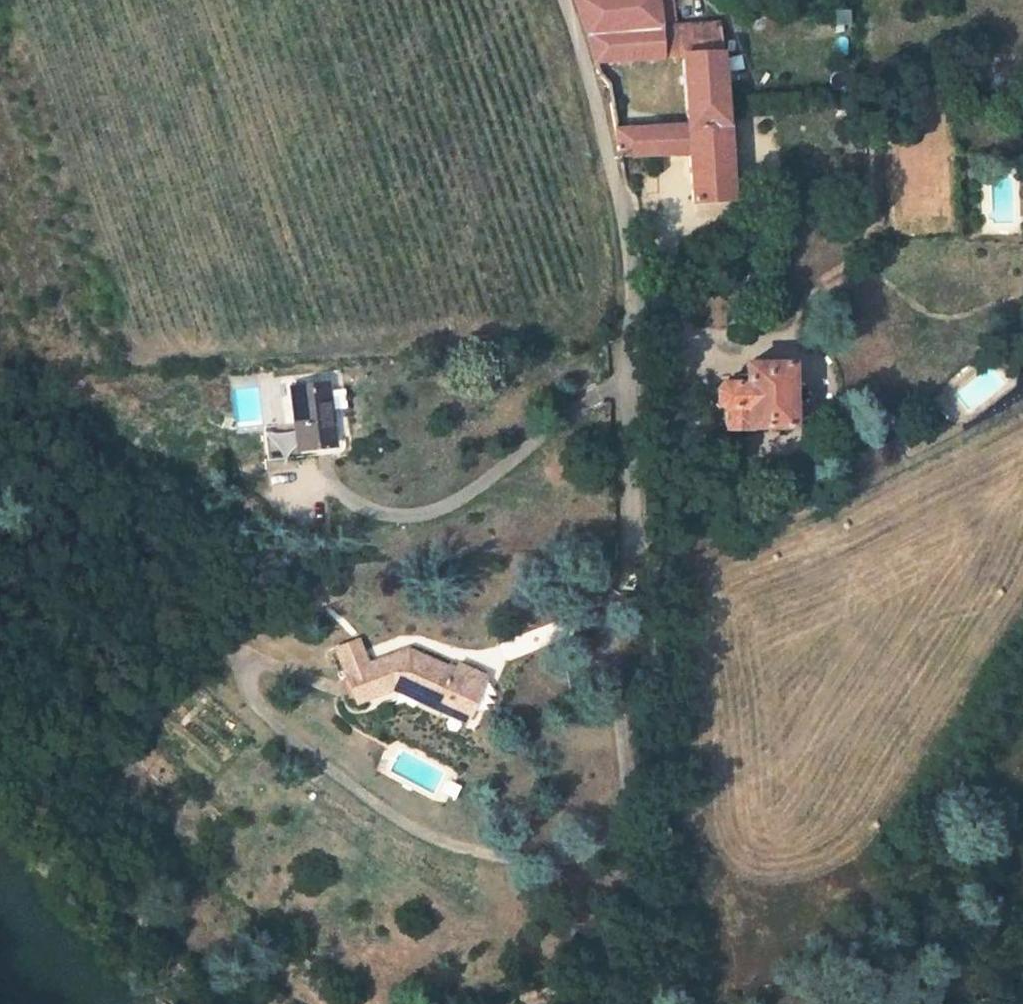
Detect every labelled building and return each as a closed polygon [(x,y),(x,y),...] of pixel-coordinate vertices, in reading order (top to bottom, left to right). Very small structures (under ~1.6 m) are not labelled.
[(663,56),(681,55),(686,123),(613,128),(618,155),(687,153),(691,201),(732,198),(728,146),(718,20),(673,23),(671,0),(575,0),(585,30),(586,33),(662,30),(663,56)] [(593,60),(663,56),(662,30),(586,33),(593,60)] [(792,426),(791,363),(744,363),(744,372),(733,373),(733,382),(720,382),(715,388),(715,399),(720,405),(723,405),(725,427),(749,428),(750,425),(792,426)] [(266,460),(299,457),(334,454),(326,385),(293,388),(296,423),(263,426),(266,460)] [(407,684),(468,713),(484,676),(460,665),(456,672),(409,650),(367,666),(356,641),(336,649),(355,701),(393,688),(407,684)] [(393,688),(464,721),(468,713),(407,684),(393,688)]
